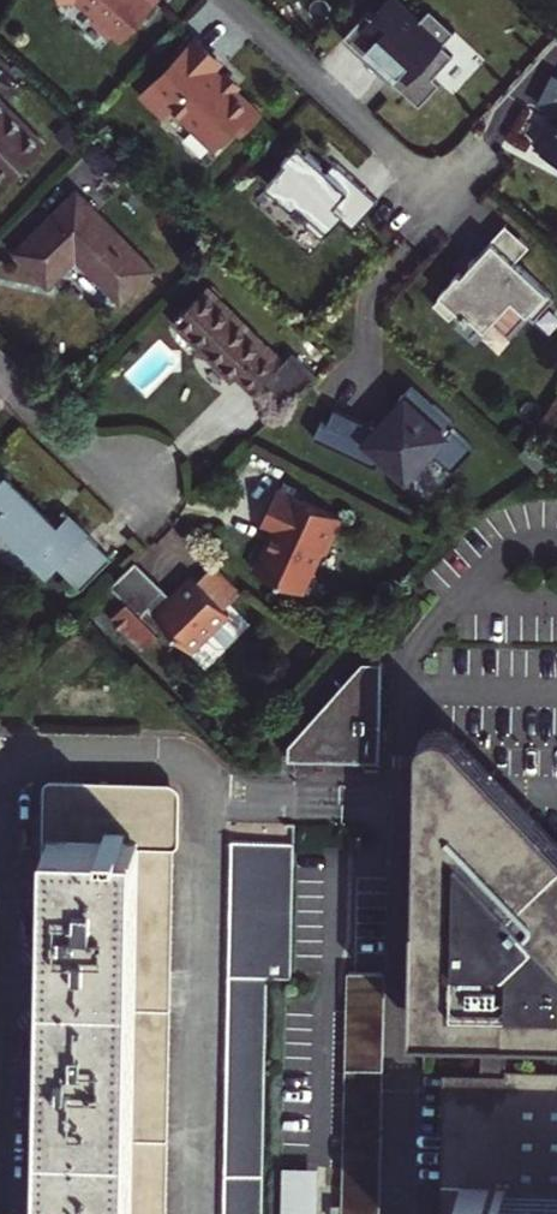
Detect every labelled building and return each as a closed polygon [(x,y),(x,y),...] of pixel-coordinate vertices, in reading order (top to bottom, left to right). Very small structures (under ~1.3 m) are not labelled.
[(97,15),(92,20),(112,38),(117,33),(124,40),(160,0),(81,0),(97,15)] [(344,37),(368,59),(384,41),(396,53),(385,64),(397,76),(391,82),(418,108),(439,86),(432,80),(453,58),(442,47),(454,34),(430,11),(418,24),(392,0),(387,0),(374,14),(370,9),(344,37)] [(196,39),(143,95),(163,114),(171,106),(194,127),(196,125),(217,144),(235,125),(242,132),(260,113),(234,89),(223,78),(213,69),(220,61),(196,39)] [(368,59),(365,61),(390,84),(391,82),(397,76),(385,64),(396,53),(384,41),(368,59)] [(239,84),(227,73),(223,78),(234,89),(239,84)] [(5,186),(45,145),(0,99),(0,181),(5,186)] [(543,121),(530,148),(538,151),(536,155),(556,165),(556,125),(556,127),(543,121)] [(329,167),(300,140),(285,157),(288,160),(268,182),(295,207),(301,200),(313,212),(306,220),(323,236),(368,188),(337,159),(329,167)] [(368,188),(343,215),(355,226),(379,199),(368,188)] [(71,197),(9,259),(41,292),(70,263),(116,308),(149,275),(71,197)] [(509,223),(494,239),(518,261),(532,245),(509,223)] [(458,310),(472,323),(475,319),(489,332),(497,324),(513,338),(533,316),(540,322),(556,303),(556,297),(494,239),(470,263),(471,264),(463,273),(460,270),(453,278),(455,280),(435,302),(451,317),(458,310)] [(283,409),(317,375),(295,354),(288,361),(211,285),(193,304),(190,301),(182,309),(185,311),(178,318),(235,376),(241,371),(260,390),(262,388),(283,409)] [(456,422),(413,383),(400,397),(403,399),(376,428),(337,402),(328,417),(322,413),(312,429),(376,466),(384,457),(407,478),(432,451),(454,471),(475,448),(452,426),(456,422)] [(60,510),(47,523),(4,480),(0,484),(0,529),(48,578),(56,570),(78,593),(110,561),(60,510)] [(303,592),(324,550),(327,552),(344,517),(280,486),(264,520),(275,526),(278,527),(272,541),(269,539),(254,568),(303,592)] [(275,526),(269,539),(272,541),(278,527),(275,526)] [(207,554),(190,572),(193,575),(218,599),(235,581),(207,554)] [(240,627),(240,619),(218,599),(193,575),(174,595),(169,600),(162,593),(167,589),(137,560),(111,587),(127,603),(111,619),(144,651),(160,633),(158,631),(165,624),(193,651),(213,630),(221,638),(229,638),(240,627)] [(174,595),(167,589),(162,593),(169,600),(174,595)] [(366,661),(292,744),(292,757),(381,758),(383,660),(366,661)] [(426,1017),(430,833),(556,836),(556,832),(451,719),(439,715),(426,722),(423,732),(417,1017),(426,1017)] [(167,1191),(169,1054),(172,919),(174,788),(74,786),(73,784),(71,783),(68,782),(66,782),(64,783),(62,784),(60,786),(59,789),(59,837),(56,984),(53,1132),(51,1198),(51,1213),(166,1213),(167,1191)] [(556,1021),(556,836),(430,833),(426,1017),(556,1021)] [(265,1101),(268,978),(291,979),(295,844),(238,841),(233,841),(231,955),(228,1072),(225,1198),(225,1213),(263,1213),(265,1101)] [(385,969),(351,968),(347,1213),(381,1213),(385,969)] [(448,1213),(556,1213),(556,1068),(452,1065),(448,1213)] [(280,1213),(317,1213),(318,1165),(281,1164),(280,1213)] [(51,1198),(40,1213),(51,1213),(51,1198)]
